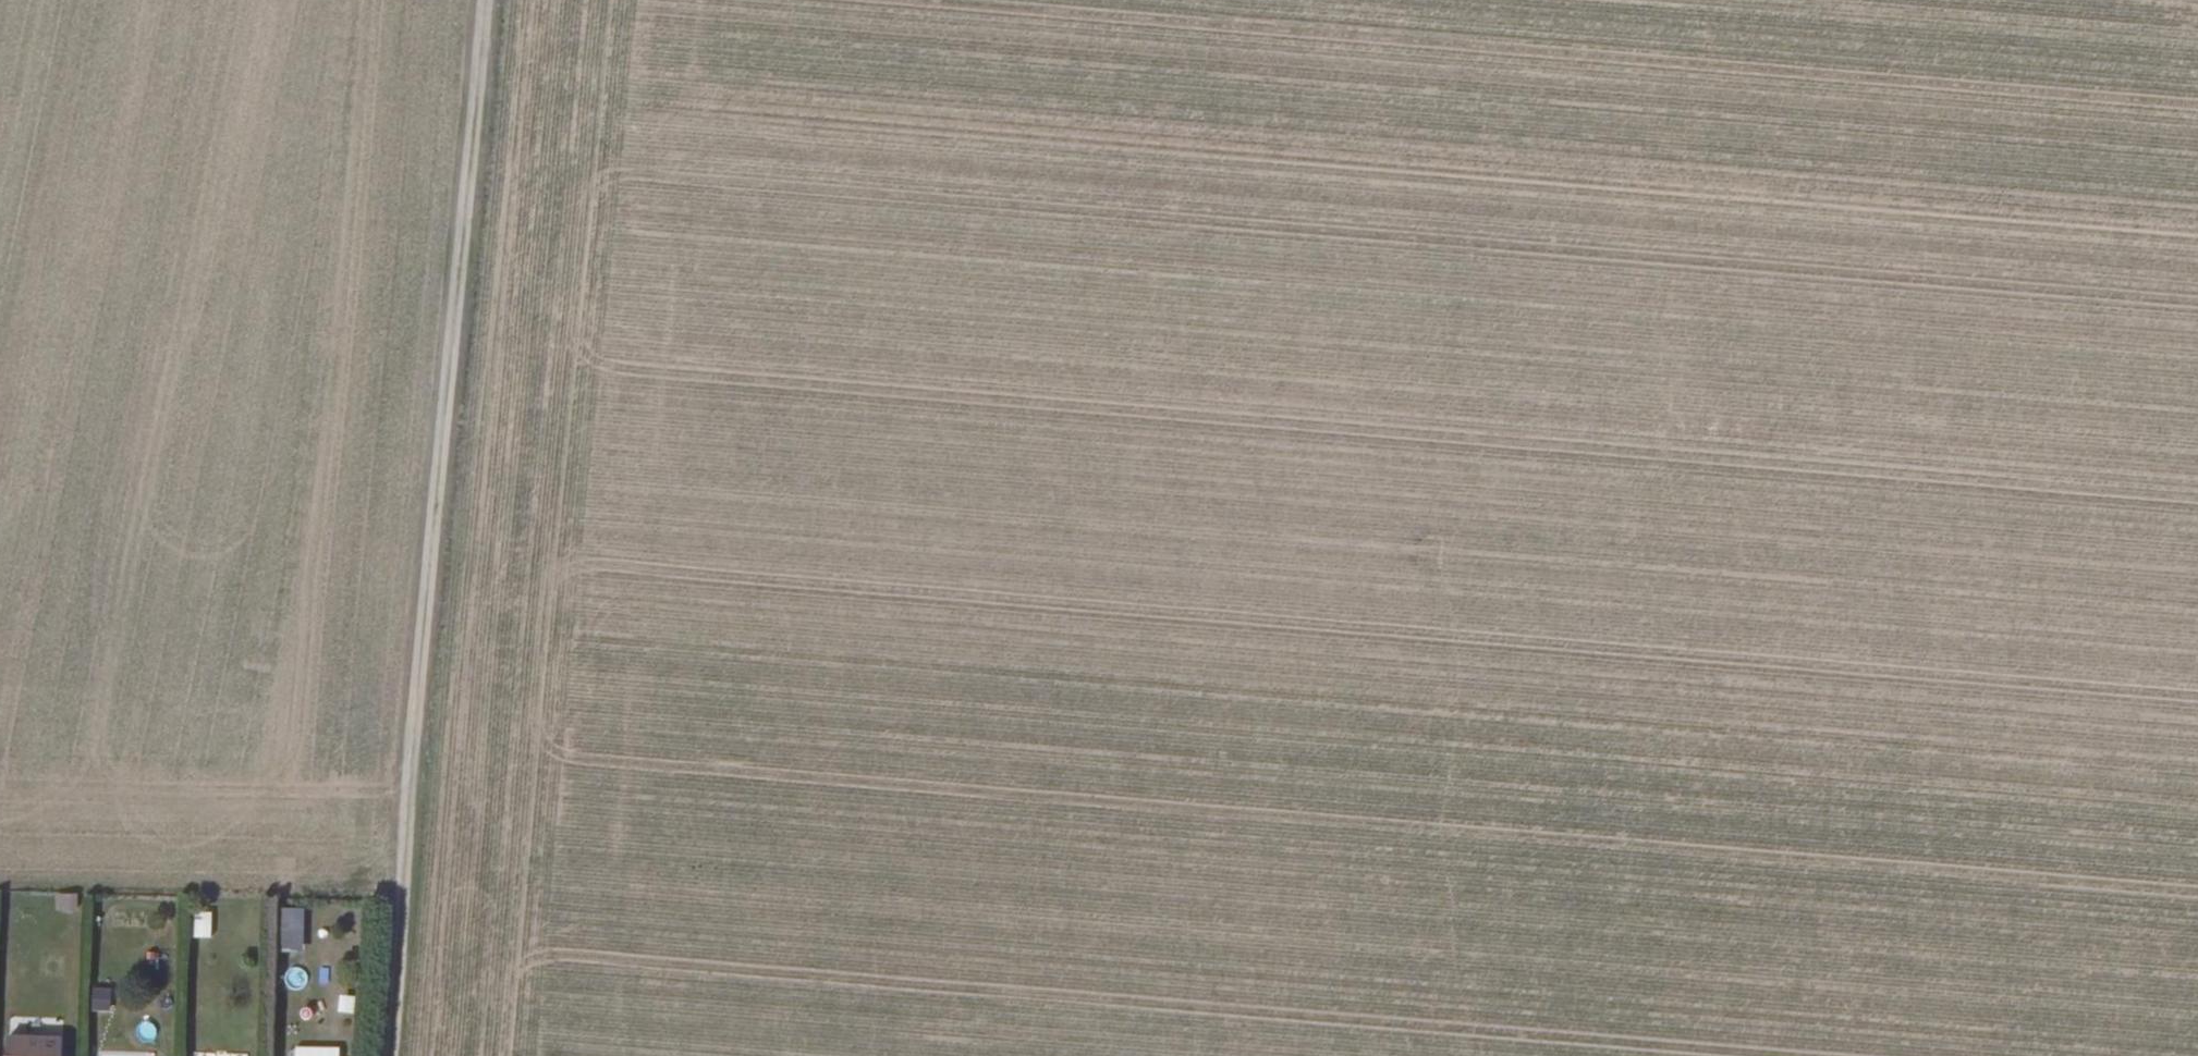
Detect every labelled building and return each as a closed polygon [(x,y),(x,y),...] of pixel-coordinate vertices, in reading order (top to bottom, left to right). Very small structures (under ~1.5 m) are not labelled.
[(281,949),(304,950),(305,907),(283,906),(281,949)] [(198,936),(210,936),(212,911),(199,911),(198,936)] [(290,984),(310,992),(316,974),(297,967),(290,984)] [(13,1038),(12,1055),(64,1055),(65,1041),(13,1038)]
